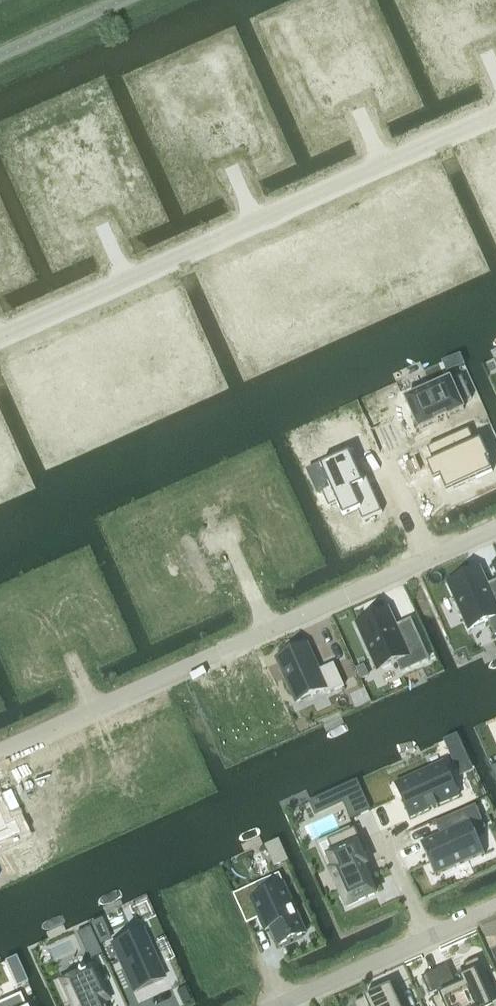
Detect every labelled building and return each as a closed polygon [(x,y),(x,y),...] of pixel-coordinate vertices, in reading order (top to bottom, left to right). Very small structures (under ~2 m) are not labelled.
[(450,381),(406,401),(420,431),(464,411),(461,405),(472,400),(462,378),(451,383),(450,381)] [(469,430),(427,449),(433,463),(429,465),(436,479),(433,480),(435,482),(441,479),(447,493),(492,473),(487,461),(490,461),(481,441),(475,444),(469,430)] [(350,454),(320,467),(330,489),(321,493),(329,509),(337,505),(343,518),(358,512),(362,522),(382,513),(380,508),(371,488),(366,490),(350,454)] [(448,584),(469,631),(489,622),(495,637),(495,583),(488,587),(480,570),(448,584)] [(97,589),(69,601),(91,648),(118,636),(97,589)] [(388,609),(356,623),(377,670),(397,662),(401,671),(428,659),(410,620),(396,626),(388,609)] [(307,646),(277,660),(297,703),(325,691),(327,695),(344,687),(334,665),(319,672),(307,646)] [(457,735),(444,741),(457,770),(470,765),(457,735)] [(444,764),(396,785),(411,818),(428,810),(438,806),(459,797),(444,764)] [(357,781),(308,803),(309,804),(315,817),(343,804),(350,819),(349,819),(350,820),(371,811),(357,781)] [(421,843),(420,843),(436,877),(437,877),(436,876),(484,855),(484,856),(485,855),(485,854),(476,834),(485,830),(486,830),(476,806),(435,824),(440,836),(422,844),(421,843)] [(20,835),(14,822),(4,826),(0,816),(0,844),(20,835)] [(355,829),(328,841),(334,855),(329,857),(335,870),(332,872),(341,893),(347,907),(375,894),(362,867),(364,865),(366,865),(362,856),(365,855),(366,855),(355,829)] [(257,885),(234,895),(247,925),(259,919),(265,931),(271,929),(278,946),(306,934),(284,886),(279,876),(257,886),(257,885)] [(142,930),(111,944),(133,993),(164,979),(142,930)] [(317,937),(310,940),(313,948),(320,945),(317,937)] [(95,942),(84,948),(90,960),(101,955),(95,942)] [(432,999),(434,1005),(495,1005),(495,997),(479,959),(464,965),(466,970),(468,975),(459,979),(462,986),(432,999)] [(60,981),(71,1005),(101,1005),(100,1004),(108,1000),(93,966),(83,970),(81,968),(77,970),(78,973),(60,981)] [(429,974),(422,977),(430,996),(438,992),(429,974)] [(353,1004),(355,1005),(399,1005),(391,987),(353,1004)] [(184,988),(176,991),(182,1005),(190,1002),(184,988)] [(19,995),(0,1004),(0,1005),(24,1005),(19,995)]
